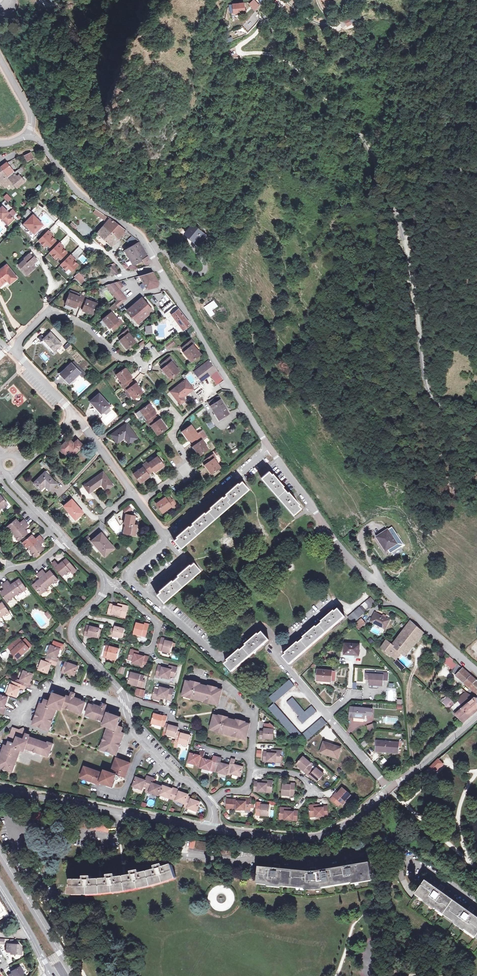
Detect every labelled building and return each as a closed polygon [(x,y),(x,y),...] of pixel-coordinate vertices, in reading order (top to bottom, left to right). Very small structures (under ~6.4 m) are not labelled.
[(248,3),(255,10),(260,6),(255,0),(252,0),(248,3)] [(244,3),(230,5),(232,13),(246,11),(244,3)] [(241,26),(248,32),(261,17),(255,11),(241,26)] [(25,156),(25,157),(27,162),(33,159),(30,153),(25,156)] [(0,168),(0,180),(6,187),(12,182),(17,188),(25,182),(19,175),(19,174),(20,173),(21,173),(24,171),(21,168),(9,177),(1,168),(0,168)] [(2,197),(7,202),(11,199),(6,193),(2,197)] [(2,207),(0,209),(0,219),(1,218),(2,219),(3,218),(9,224),(14,218),(2,207)] [(108,217),(97,210),(94,213),(100,217),(105,220),(108,217)] [(32,234),(43,225),(32,213),(21,222),(32,234)] [(121,236),(127,231),(110,219),(98,234),(111,246),(121,236)] [(205,234),(194,224),(187,233),(198,242),(205,234)] [(54,225),(48,230),(52,235),(59,229),(54,225)] [(49,247),(57,240),(47,230),(36,240),(43,247),(45,244),(49,247)] [(127,241),(133,236),(127,231),(121,236),(127,241)] [(133,236),(127,241),(133,246),(140,242),(133,236)] [(59,259),(68,252),(59,242),(47,251),(53,259),(56,256),(59,259)] [(133,246),(125,251),(133,265),(143,260),(144,262),(144,263),(146,264),(150,264),(148,257),(140,242),(133,246)] [(75,259),(83,252),(78,247),(70,254),(75,259)] [(25,260),(18,265),(25,273),(32,267),(31,266),(32,264),(37,260),(34,256),(35,255),(31,252),(24,259),(25,260)] [(64,271),(68,268),(70,271),(78,265),(71,254),(58,263),(64,271)] [(78,259),(83,264),(87,259),(82,254),(78,259)] [(35,268),(32,264),(31,266),(32,267),(25,273),(27,275),(35,268)] [(0,270),(0,286),(10,279),(12,282),(17,278),(7,265),(0,270)] [(158,282),(153,273),(143,275),(149,287),(157,286),(158,286),(158,285),(158,282)] [(113,284),(106,286),(112,293),(118,288),(113,284)] [(126,299),(118,289),(113,294),(118,300),(115,303),(118,307),(126,299)] [(72,291),(71,292),(69,296),(67,300),(66,303),(76,307),(77,305),(78,303),(81,304),(84,297),(81,295),(72,291)] [(85,305),(83,308),(83,310),(93,314),(97,304),(87,299),(88,298),(84,297),(81,304),(85,305)] [(145,301),(142,298),(127,310),(130,314),(133,318),(138,324),(153,311),(148,305),(145,301)] [(215,315),(212,310),(218,307),(215,301),(204,306),(209,317),(215,315)] [(180,309),(176,305),(173,308),(176,311),(172,314),(183,329),(184,330),(191,325),(179,310),(180,309)] [(176,311),(173,308),(165,314),(178,332),(183,329),(172,314),(176,311)] [(112,313),(103,320),(110,328),(112,326),(114,325),(116,327),(122,322),(120,320),(118,321),(112,313)] [(128,329),(122,334),(124,337),(122,339),(120,340),(127,348),(135,342),(129,333),(130,332),(128,329)] [(62,345),(50,333),(46,338),(42,335),(38,338),(41,342),(44,340),(55,351),(62,345)] [(172,340),(166,344),(166,346),(169,349),(175,344),(172,340)] [(194,344),(191,340),(185,346),(188,349),(185,351),(184,352),(192,361),(200,354),(193,345),(194,344)] [(173,361),(170,358),(163,363),(166,366),(164,368),(163,369),(170,378),(179,371),(176,367),(171,362),(173,361)] [(217,370),(210,360),(195,372),(201,381),(211,375),(221,390),(228,386),(217,370)] [(80,373),(71,364),(61,374),(69,383),(80,373)] [(122,385),(124,388),(130,384),(128,381),(130,379),(132,378),(126,369),(117,375),(123,384),(122,385)] [(185,380),(170,392),(180,404),(185,400),(182,398),(193,389),(185,380)] [(130,384),(124,388),(126,391),(127,390),(133,398),(142,392),(136,384),(134,385),(132,386),(130,384)] [(18,394),(13,403),(20,407),(25,398),(18,394)] [(110,406),(99,394),(91,402),(97,408),(97,407),(102,413),(103,412),(108,408),(110,406)] [(218,396),(208,402),(219,419),(223,417),(223,416),(228,413),(218,396)] [(152,417),(154,415),(155,413),(149,405),(140,411),(135,414),(139,419),(142,417),(147,424),(153,419),(152,417)] [(153,419),(147,424),(149,427),(151,426),(157,434),(166,428),(160,419),(158,421),(156,422),(153,419)] [(211,420),(206,423),(209,429),(214,426),(211,420)] [(137,438),(126,424),(112,435),(117,443),(124,438),(129,444),(137,438)] [(195,441),(201,436),(199,433),(197,434),(191,426),(183,432),(189,441),(191,440),(193,438),(195,441)] [(203,439),(201,436),(195,441),(197,443),(195,445),(193,446),(200,455),(208,449),(202,440),(203,439)] [(69,439),(59,449),(64,454),(69,450),(72,454),(78,449),(79,450),(83,446),(77,440),(73,444),(69,439)] [(213,455),(207,459),(209,462),(207,464),(205,465),(211,474),(220,468),(214,459),(215,458),(213,455)] [(147,462),(144,464),(149,470),(151,468),(153,470),(155,472),(163,465),(157,457),(148,463),(147,462)] [(143,467),(134,474),(140,482),(149,476),(148,475),(146,472),(149,470),(144,464),(142,466),(143,467)] [(275,479),(269,471),(261,478),(293,514),(300,508),(294,500),(295,498),(293,496),(291,497),(278,482),(279,480),(277,477),(275,479)] [(56,484),(45,472),(34,483),(39,489),(44,485),(45,486),(50,490),(56,484)] [(103,472),(84,486),(89,493),(101,484),(102,483),(107,490),(112,485),(103,472)] [(182,533),(174,540),(181,547),(248,489),(241,481),(234,488),(232,486),(229,489),(231,490),(218,501),(217,500),(214,502),(215,504),(200,517),(199,515),(196,518),(197,520),(185,531),(183,529),(180,531),(182,533)] [(0,509),(3,507),(3,508),(8,504),(1,495),(0,496),(0,509)] [(165,498),(157,504),(163,512),(171,506),(172,508),(175,505),(171,499),(168,501),(166,499),(165,498)] [(83,513),(72,500),(64,506),(75,520),(83,513)] [(135,516),(126,515),(124,524),(125,524),(127,525),(126,533),(135,534),(137,526),(134,525),(135,516)] [(13,532),(14,533),(26,523),(24,520),(20,523),(16,519),(7,526),(10,530),(11,531),(12,530),(13,532)] [(29,525),(26,523),(14,533),(16,536),(19,541),(28,533),(24,529),(29,525)] [(252,526),(249,529),(254,535),(257,532),(252,526)] [(403,545),(392,527),(377,537),(381,544),(383,542),(387,549),(390,553),(403,545)] [(113,548),(101,533),(92,541),(104,556),(113,548)] [(30,549),(42,538),(40,535),(35,539),(32,535),(23,542),(27,546),(28,546),(30,549)] [(44,541),(42,538),(30,549),(32,551),(31,552),(35,556),(44,549),(40,545),(44,541)] [(56,562),(53,565),(63,577),(66,574),(67,575),(68,574),(71,572),(73,574),(76,571),(69,562),(70,562),(70,561),(68,561),(67,560),(59,566),(56,562)] [(164,587),(157,594),(163,602),(200,570),(193,562),(185,569),(184,567),(181,570),(182,572),(167,585),(166,583),(163,585),(164,587)] [(43,571),(41,573),(51,585),(53,583),(54,584),(58,580),(51,571),(47,575),(43,571)] [(41,573),(38,576),(41,580),(33,586),(40,595),(49,588),(48,588),(51,585),(41,573)] [(9,582),(5,584),(14,597),(17,595),(18,596),(26,589),(20,580),(12,586),(9,582)] [(14,597),(5,584),(2,586),(5,590),(1,593),(7,603),(12,600),(12,599),(14,597)] [(370,597),(347,617),(353,624),(360,617),(376,603),(370,597)] [(2,617),(4,615),(5,616),(10,613),(3,603),(0,606),(0,615),(2,617)] [(114,605),(110,605),(108,613),(120,616),(121,614),(126,615),(128,606),(120,604),(120,607),(117,607),(114,606),(114,605)] [(291,651),(283,657),(290,665),(345,617),(338,610),(330,617),(329,615),(326,617),(327,619),(312,632),(310,631),(308,633),(309,635),(294,648),(292,646),(289,649),(291,651)] [(382,617),(375,613),(371,622),(385,628),(389,620),(385,618),(382,617)] [(360,617),(353,624),(354,626),(362,619),(360,617)] [(362,619),(354,626),(358,630),(365,623),(362,619)] [(424,634),(411,621),(392,645),(386,641),(381,648),(395,660),(400,655),(396,651),(397,650),(405,656),(424,634)] [(141,625),(136,624),(133,634),(142,636),(146,636),(149,624),(145,624),(144,625),(142,625),(141,625)] [(89,628),(86,627),(84,635),(88,636),(98,638),(100,629),(90,627),(89,628)] [(114,629),(111,629),(109,636),(113,637),(113,635),(122,638),(125,629),(115,627),(114,629)] [(233,657),(225,664),(232,672),(269,640),(262,633),(254,639),(252,638),(250,640),(251,642),(236,655),(234,653),(232,656),(233,657)] [(29,648),(19,638),(13,643),(17,647),(11,652),(15,656),(16,655),(20,657),(29,648)] [(166,639),(162,638),(159,650),(162,651),(170,653),(173,643),(167,641),(166,641),(166,639)] [(359,645),(345,644),(344,655),(354,655),(359,655),(359,645)] [(60,649),(51,646),(49,653),(46,662),(42,661),(39,670),(48,673),(51,665),(56,666),(58,659),(57,658),(60,649)] [(119,649),(106,646),(103,657),(107,658),(107,657),(116,660),(119,649)] [(139,652),(131,650),(128,660),(134,661),(133,664),(141,666),(141,667),(145,668),(148,657),(144,656),(144,657),(141,656),(138,656),(138,654),(139,652)] [(449,656),(443,661),(450,670),(457,665),(449,656)] [(405,668),(397,660),(394,663),(402,671),(405,668)] [(78,667),(65,662),(62,672),(65,674),(65,672),(75,676),(78,667)] [(162,667),(158,666),(156,677),(159,678),(160,677),(169,679),(170,676),(174,677),(177,668),(169,666),(169,668),(168,669),(165,668),(162,668),(162,667)] [(456,676),(472,690),(474,692),(476,694),(476,681),(463,669),(458,673),(456,676)] [(336,672),(317,670),(317,681),(331,682),(331,681),(335,682),(336,672)] [(33,675),(24,671),(19,684),(26,686),(30,688),(31,684),(30,684),(33,675)] [(389,673),(367,671),(366,679),(369,680),(369,685),(383,686),(383,681),(388,681),(389,673)] [(141,675),(131,673),(128,683),(138,686),(141,687),(143,681),(143,680),(140,679),(141,675)] [(202,684),(186,680),(183,694),(188,696),(188,697),(191,698),(191,699),(196,700),(197,698),(205,700),(205,702),(210,703),(210,702),(214,703),(214,702),(219,703),(222,689),(207,685),(206,688),(202,686),(202,684)] [(289,680),(269,697),(274,703),(294,685),(289,680)] [(24,690),(26,686),(19,684),(15,683),(14,686),(11,685),(8,694),(17,697),(20,689),(24,690)] [(160,690),(155,689),(152,698),(160,700),(161,698),(161,697),(164,698),(167,699),(167,700),(171,701),(174,690),(170,689),(169,690),(161,688),(160,690)] [(65,698),(54,694),(52,698),(51,703),(48,703),(48,701),(48,700),(47,700),(46,700),(45,700),(44,701),(44,702),(45,703),(45,704),(41,703),(37,713),(38,714),(37,718),(35,718),(33,725),(49,731),(51,724),(50,723),(52,719),(53,719),(57,709),(61,710),(62,710),(63,707),(81,714),(85,703),(74,699),(74,697),(75,696),(75,695),(75,694),(75,693),(74,693),(72,693),(71,693),(71,694),(71,696),(70,697),(66,696),(65,698)] [(0,695),(0,714),(3,715),(6,707),(5,707),(8,698),(0,695)] [(442,702),(464,722),(476,711),(476,704),(476,699),(475,699),(474,698),(471,701),(467,697),(460,702),(459,700),(454,705),(451,702),(452,701),(448,697),(442,702)] [(292,698),(287,702),(299,717),(297,718),(302,724),(316,712),(311,706),(305,712),(292,698)] [(302,735),(274,703),(268,708),(296,740),(302,736),(306,741),(327,724),(322,718),(302,735)] [(90,705),(86,716),(105,723),(104,725),(109,727),(105,738),(106,739),(104,742),(103,742),(100,749),(117,755),(119,748),(118,747),(120,743),(121,744),(124,733),(120,732),(121,731),(122,730),(123,730),(123,729),(123,728),(122,727),(121,727),(120,727),(119,727),(119,728),(117,727),(120,718),(108,714),(109,711),(106,710),(106,709),(106,708),(107,707),(107,706),(106,705),(105,704),(104,705),(103,706),(103,707),(102,707),(101,709),(90,705)] [(372,709),(350,707),(349,717),(364,719),(365,715),(372,715),(372,709)] [(230,717),(215,713),(211,728),(216,729),(216,730),(220,731),(220,732),(225,733),(225,731),(234,733),(233,736),(238,737),(239,735),(242,736),(243,735),(247,737),(251,722),(235,718),(235,720),(230,719),(230,717)] [(163,716),(154,714),(152,723),(161,726),(162,724),(165,725),(165,724),(167,717),(164,716),(163,716)] [(169,724),(165,724),(165,725),(165,727),(164,731),(167,731),(167,734),(176,737),(178,731),(178,729),(178,728),(169,725),(169,724)] [(13,728),(11,734),(6,736),(9,741),(10,743),(9,743),(9,745),(9,746),(6,745),(1,760),(0,760),(0,768),(13,772),(16,765),(14,764),(19,750),(21,750),(25,748),(49,756),(50,755),(51,754),(51,752),(53,744),(48,742),(48,744),(30,737),(29,736),(29,735),(28,735),(27,735),(24,728),(19,730),(13,728)] [(274,729),(264,728),(263,732),(260,732),(259,739),(263,739),(273,739),(274,729)] [(181,733),(178,731),(176,737),(176,739),(179,740),(178,743),(188,745),(190,736),(181,733)] [(399,743),(376,741),(375,751),(398,753),(399,747),(402,747),(402,741),(399,741),(399,743)] [(341,748),(324,742),(321,753),(337,758),(341,748)] [(282,751),(274,750),(273,753),(271,753),(268,753),(268,752),(264,752),(263,761),(275,762),(276,760),(281,760),(282,751)] [(205,752),(201,751),(200,756),(190,754),(188,763),(198,766),(199,762),(202,763),(203,758),(205,752)] [(212,761),(203,758),(202,763),(201,768),(210,770),(211,767),(215,768),(218,757),(214,756),(212,761)] [(218,757),(215,768),(218,769),(218,772),(227,775),(229,769),(230,765),(220,763),(222,758),(218,757)] [(310,763),(303,757),(296,764),(304,771),(303,771),(306,774),(311,768),(308,766),(310,763)] [(104,774),(85,767),(81,778),(88,781),(89,779),(96,782),(97,782),(101,783),(112,787),(115,780),(114,778),(115,777),(116,777),(116,778),(116,780),(117,780),(119,780),(120,780),(120,778),(120,777),(119,776),(124,778),(129,763),(118,759),(114,770),(116,771),(114,775),(111,773),(108,772),(107,773),(105,774),(104,774)] [(231,759),(230,765),(229,769),(232,770),(231,774),(241,776),(243,767),(234,765),(235,760),(231,759)] [(426,771),(430,775),(442,763),(438,759),(435,761),(426,771)] [(442,763),(430,775),(432,776),(443,764),(442,763)] [(314,770),(311,768),(306,774),(309,776),(310,775),(317,782),(324,775),(316,768),(314,770)] [(146,788),(150,777),(147,775),(145,780),(136,777),(133,787),(142,790),(143,786),(146,788)] [(154,778),(150,777),(146,788),(150,789),(149,792),(158,796),(161,786),(153,783),(154,778)] [(259,782),(255,782),(254,791),(266,792),(266,789),(272,790),(272,781),(264,780),(264,783),(262,783),(259,783),(259,782)] [(295,783),(291,783),(291,785),(289,785),(283,784),(282,795),(290,796),(294,796),(295,783)] [(173,800),(176,789),(173,788),(172,789),(163,786),(160,795),(173,800)] [(351,794),(343,788),(339,792),(338,794),(336,792),(333,796),(334,796),(338,800),(336,803),(338,805),(341,802),(343,804),(345,801),(351,794)] [(180,790),(176,789),(173,800),(185,804),(188,796),(188,795),(180,792),(180,790)] [(191,798),(188,796),(185,804),(184,807),(197,811),(200,802),(191,799),(191,798)] [(251,799),(243,798),(243,801),(241,801),(238,801),(238,800),(233,800),(233,809),(245,810),(245,811),(250,812),(251,799)] [(262,802),(257,802),(256,815),(260,815),(269,816),(269,805),(263,805),(262,804),(262,802)] [(318,808),(318,805),(310,805),(310,815),(315,814),(316,816),(328,815),(327,806),(323,806),(323,807),(320,808),(318,808)] [(288,808),(280,807),(279,817),(285,817),(285,819),(297,820),(298,811),(293,811),(293,812),(290,811),(288,811),(288,808)] [(30,817),(41,820),(43,812),(31,810),(30,817)] [(57,823),(65,824),(66,816),(58,815),(57,823)] [(68,825),(80,827),(81,820),(70,817),(68,825)] [(82,828),(94,830),(96,823),(84,820),(82,828)] [(97,830),(108,833),(110,825),(98,823),(97,830)] [(195,849),(211,852),(213,844),(197,841),(195,849)] [(217,853),(225,854),(227,847),(218,845),(217,853)] [(352,865),(352,861),(349,861),(346,862),(347,866),(318,871),(316,871),(315,867),(312,867),(310,868),(310,871),(279,868),(279,864),(277,864),(274,864),(274,868),(259,866),(257,881),(268,882),(268,884),(282,886),(282,883),(305,886),(305,887),(310,887),(317,887),(322,886),(322,885),(357,879),(357,880),(371,878),(370,872),(372,872),(370,862),(352,865)] [(72,893),(91,893),(100,892),(108,892),(115,891),(126,890),(135,888),(146,886),(158,882),(176,877),(172,865),(163,867),(162,864),(159,865),(156,866),(157,869),(140,874),(139,870),(136,871),(132,872),(133,875),(127,876),(125,876),(121,877),(116,877),(116,875),(112,875),(109,875),(109,878),(104,879),(97,880),(92,880),(92,876),(89,877),(85,877),(85,880),(72,880),(72,893)] [(472,913),(474,909),(472,908),(470,907),(468,910),(442,891),(444,888),(442,886),(440,885),(438,888),(426,880),(414,897),(407,905),(442,930),(476,954),(476,955),(476,916),(472,913)] [(18,945),(7,944),(7,952),(11,952),(11,954),(21,955),(21,948),(18,945)] [(9,975),(22,975),(23,972),(20,967),(11,972),(12,973),(9,975)]
